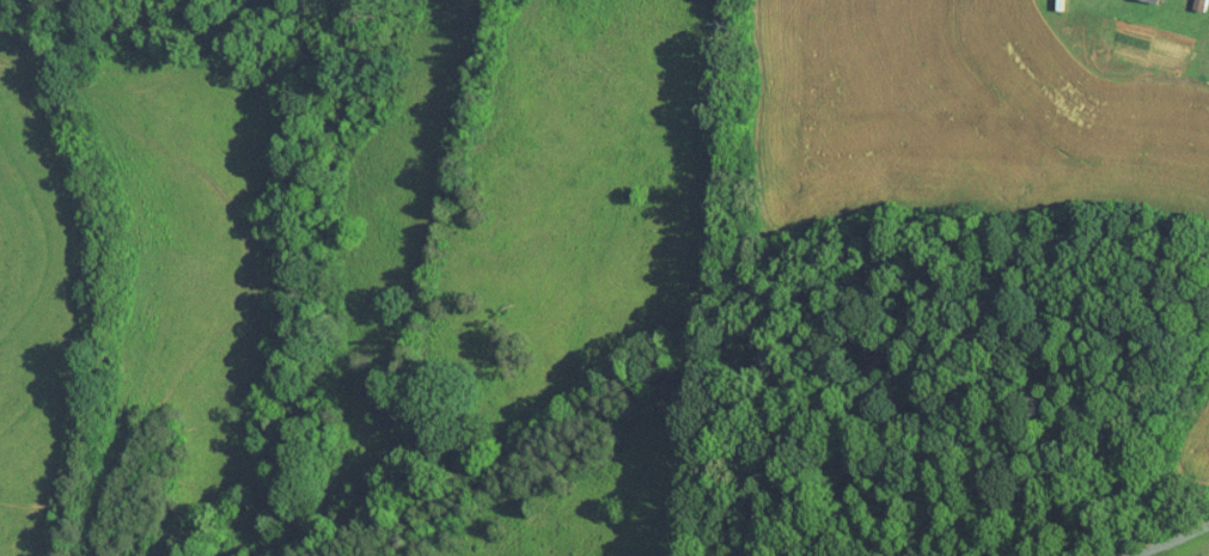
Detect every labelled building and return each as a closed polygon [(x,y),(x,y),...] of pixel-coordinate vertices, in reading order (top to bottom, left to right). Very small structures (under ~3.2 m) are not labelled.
[(1192,8),(1203,11),(1206,0),(1194,0),(1192,8)]
